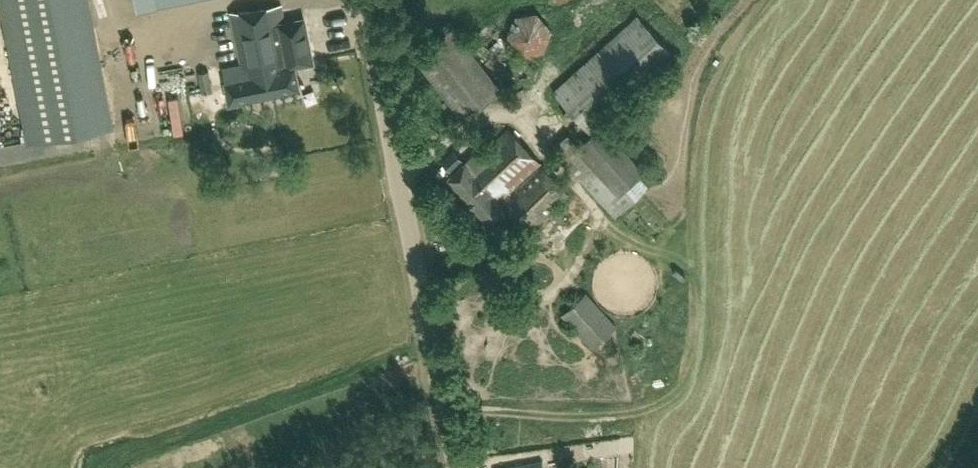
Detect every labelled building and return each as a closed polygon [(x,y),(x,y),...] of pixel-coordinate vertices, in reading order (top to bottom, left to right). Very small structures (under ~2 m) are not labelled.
[(27,141),(107,126),(82,0),(0,0),(0,5),(27,141)] [(296,68),(312,64),(304,20),(285,24),(282,8),(235,17),(245,66),(228,70),(231,83),(230,83),(234,102),(300,89),(296,68)] [(536,11),(513,14),(507,37),(525,57),(544,52),(552,29),(536,11)] [(652,166),(611,120),(679,59),(638,13),(552,91),(591,133),(579,145),(568,132),(552,148),(616,217),(650,186),(640,176),(652,166)] [(501,89),(452,25),(414,55),(463,118),(501,89)] [(197,72),(201,93),(213,91),(209,69),(197,72)] [(486,150),(483,147),(449,177),(480,212),(513,181),(521,189),(544,168),(509,129),(486,150)] [(451,171),(465,159),(455,149),(441,161),(451,171)] [(513,181),(480,212),(493,227),(510,211),(528,232),(568,195),(544,168),(521,189),(513,181)] [(505,274),(500,277),(504,286),(510,283),(505,274)] [(586,291),(561,314),(592,348),(617,325),(586,291)]
